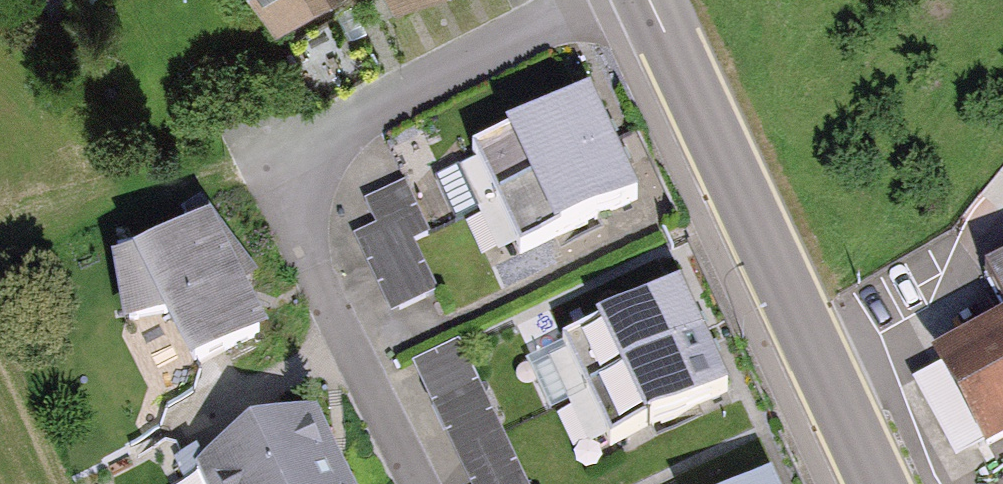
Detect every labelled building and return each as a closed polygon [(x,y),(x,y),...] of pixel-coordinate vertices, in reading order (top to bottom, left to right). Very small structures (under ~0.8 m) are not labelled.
[(282,35),(345,0),(263,0),(282,35)] [(399,14),(423,0),(391,0),(399,14)] [(647,202),(600,102),(480,158),(527,258),(647,202)] [(436,235),(412,184),(374,202),(387,229),(363,241),(398,314),(442,293),(418,244),(436,235)] [(275,343),(218,229),(150,263),(120,268),(131,330),(174,323),(202,379),(275,343)] [(993,268),(1002,288),(1002,263),(993,268)] [(736,391),(688,293),(570,349),(618,448),(736,391)] [(924,383),(965,459),(1002,438),(1002,341),(924,383)] [(466,345),(420,368),(476,483),(533,483),(466,345)] [(315,419),(205,476),(209,483),(349,483),(315,419)]
